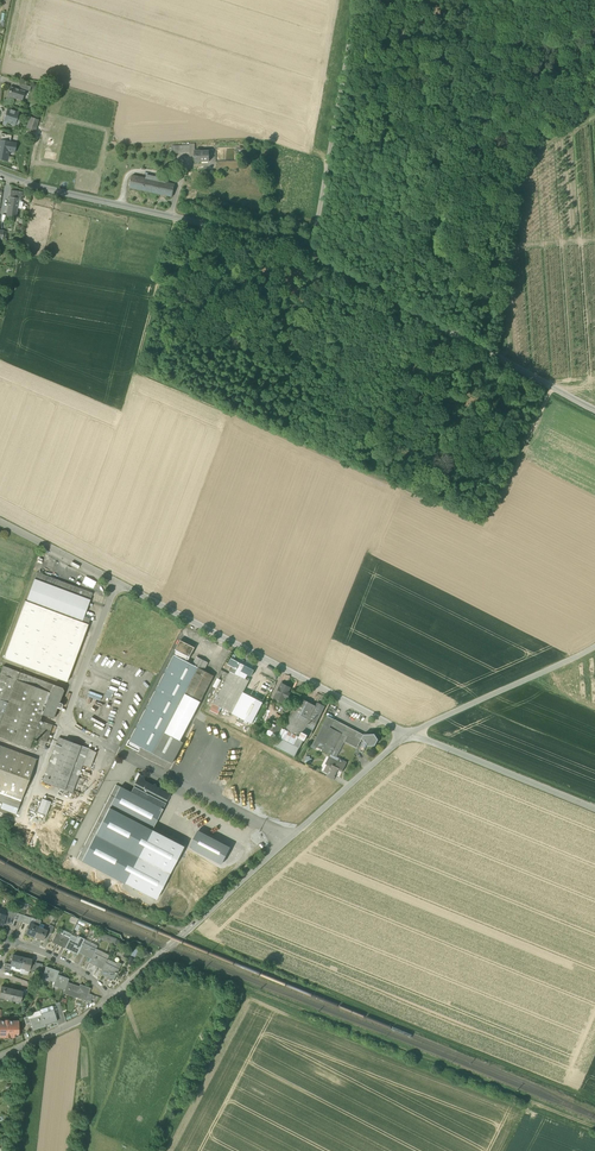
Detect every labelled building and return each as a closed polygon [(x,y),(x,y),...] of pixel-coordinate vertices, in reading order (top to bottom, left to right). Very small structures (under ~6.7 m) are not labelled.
[(8,97),(21,101),(24,91),(21,90),(11,87),(8,97)] [(3,122),(15,126),(15,125),(17,120),(19,113),(7,109),(3,122)] [(26,130),(35,132),(38,120),(30,117),(26,130)] [(0,138),(0,141),(10,142),(11,135),(1,133),(0,138)] [(7,161),(8,156),(9,151),(14,152),(16,144),(10,142),(0,141),(0,160),(7,161)] [(195,157),(195,163),(200,162),(210,161),(209,151),(200,152),(200,151),(195,151),(195,157)] [(147,175),(146,179),(166,183),(166,179),(147,175)] [(130,188),(172,197),(175,185),(166,183),(146,179),(132,176),(130,187),(130,188)] [(19,200),(21,201),(22,192),(11,190),(10,197),(19,199),(19,200)] [(16,217),(17,208),(19,200),(19,199),(10,197),(6,216),(16,217)] [(37,572),(26,601),(82,622),(84,617),(93,593),(37,572)] [(88,624),(82,622),(26,601),(25,601),(3,659),(67,682),(88,625),(88,624)] [(176,650),(177,650),(180,652),(190,657),(195,647),(181,640),(176,650)] [(138,745),(168,761),(171,755),(179,740),(180,741),(214,676),(204,670),(193,665),(188,662),(190,657),(180,652),(177,650),(127,745),(134,748),(137,747),(138,745)] [(197,657),(193,665),(204,670),(207,663),(197,657)] [(233,667),(230,671),(246,679),(248,675),(251,676),(254,670),(251,668),(244,665),(237,661),(236,660),(235,660),(234,660),(231,658),(228,664),(233,667)] [(244,665),(251,668),(254,663),(247,659),(245,662),(244,665)] [(40,720),(42,715),(53,685),(3,666),(0,674),(0,731),(4,733),(6,727),(33,737),(38,739),(43,741),(49,724),(45,722),(40,720)] [(213,704),(214,704),(222,708),(232,714),(243,692),(249,681),(246,679),(230,671),(229,674),(227,677),(213,704)] [(217,678),(213,686),(216,689),(221,680),(217,678)] [(275,697),(283,701),(285,697),(287,698),(290,693),(288,692),(290,688),(282,684),(280,688),(277,693),(275,697)] [(62,688),(53,685),(42,715),(47,717),(53,719),(57,708),(60,709),(62,708),(63,705),(62,704),(59,702),(63,691),(62,688)] [(111,699),(114,691),(107,688),(103,699),(115,703),(116,701),(111,699)] [(263,702),(243,692),(232,714),(252,724),(263,702)] [(283,729),(299,737),(305,725),(315,706),(300,698),(283,729)] [(315,706),(305,725),(311,728),(307,735),(310,737),(317,724),(316,724),(325,706),(317,702),(315,706)] [(218,714),(222,708),(214,704),(210,710),(218,714)] [(328,716),(324,724),(330,727),(334,719),(328,716)] [(340,722),(334,719),(330,727),(336,730),(340,722)] [(340,722),(336,730),(342,733),(347,736),(344,741),(357,748),(362,739),(364,735),(340,722)] [(43,741),(38,739),(36,744),(44,747),(53,725),(49,724),(43,741)] [(277,740),(283,729),(274,724),(268,735),(277,740)] [(313,745),(331,754),(342,733),(336,730),(330,727),(324,724),(313,745)] [(305,739),(307,735),(311,728),(305,725),(299,737),(303,740),(304,740),(305,739)] [(29,748),(33,737),(6,727),(4,733),(0,731),(0,738),(29,749),(29,748)] [(295,756),(304,740),(303,740),(299,737),(283,729),(277,740),(274,745),(295,756)] [(347,736),(342,733),(331,754),(332,755),(336,757),(344,741),(347,736)] [(367,745),(368,746),(375,746),(378,740),(374,734),(364,735),(362,739),(365,740),(367,745)] [(38,739),(33,737),(29,748),(33,749),(34,745),(36,745),(36,744),(38,739)] [(96,752),(89,749),(59,737),(42,782),(72,793),(83,765),(90,768),(96,752)] [(171,755),(175,758),(183,742),(180,741),(179,740),(171,755)] [(3,803),(18,808),(21,801),(37,759),(0,745),(0,802),(3,803)] [(332,755),(330,758),(324,771),(328,773),(334,777),(334,776),(338,770),(338,769),(343,771),(347,763),(339,759),(336,757),(332,755)] [(135,784),(130,792),(162,809),(170,794),(161,790),(160,787),(157,788),(156,787),(155,784),(152,785),(144,781),(143,778),(136,780),(137,781),(135,783),(134,783),(135,784)] [(110,795),(114,798),(120,787),(116,785),(110,795)] [(151,830),(162,809),(130,792),(120,787),(114,798),(98,829),(81,861),(124,883),(151,830)] [(94,827),(98,829),(114,798),(110,795),(94,827)] [(41,798),(37,812),(46,815),(51,801),(41,798)] [(18,808),(3,803),(0,808),(16,814),(18,808)] [(77,859),(81,861),(98,829),(94,827),(77,859)] [(183,847),(151,830),(124,883),(156,900),(183,847)] [(189,847),(222,864),(231,847),(198,830),(189,847)] [(30,918),(24,915),(21,914),(20,914),(17,913),(16,913),(10,911),(8,917),(14,919),(18,921),(21,922),(28,924),(28,923),(30,918)] [(25,933),(34,937),(38,927),(40,923),(41,920),(38,919),(35,926),(33,925),(30,923),(29,925),(25,933)] [(43,929),(38,927),(34,937),(43,941),(46,934),(47,931),(43,929)] [(52,942),(65,948),(69,939),(71,935),(71,934),(63,930),(61,934),(57,932),(52,942)] [(117,939),(103,934),(101,939),(114,944),(117,939)] [(77,938),(76,942),(82,945),(83,943),(85,939),(78,936),(77,938)] [(78,953),(82,945),(76,942),(69,939),(65,948),(77,955),(78,953)] [(98,946),(85,939),(83,943),(96,949),(98,946)] [(78,953),(91,959),(94,953),(96,949),(83,943),(82,945),(78,953)] [(109,956),(96,949),(94,953),(107,959),(109,956)] [(89,963),(102,969),(105,963),(107,960),(107,959),(94,953),(91,959),(89,963)] [(12,966),(21,968),(24,958),(13,955),(11,964),(10,966),(12,966)] [(32,960),(24,958),(21,968),(29,970),(31,964),(32,960)] [(36,962),(35,965),(31,964),(29,970),(29,971),(33,972),(33,970),(34,970),(37,971),(41,972),(43,964),(39,963),(36,962)] [(117,973),(119,969),(114,967),(105,963),(102,969),(100,973),(114,980),(117,974),(117,973)] [(42,978),(55,982),(58,975),(59,971),(46,967),(42,978)] [(53,986),(65,990),(67,982),(68,980),(69,979),(58,975),(55,982),(53,986)] [(79,987),(67,982),(65,990),(63,993),(76,998),(77,996),(86,999),(87,1000),(89,993),(91,988),(80,984),(79,987)] [(21,1003),(22,995),(23,991),(23,992),(2,986),(1,986),(0,991),(0,998),(20,1002),(20,1003),(21,1003)] [(41,1014),(54,1010),(53,1006),(52,1006),(40,1009),(40,1010),(41,1014)] [(29,1015),(29,1016),(30,1019),(42,1015),(41,1014),(40,1010),(33,1013),(33,1014),(29,1015)] [(41,1014),(42,1015),(45,1025),(57,1021),(55,1013),(54,1010),(41,1014)] [(45,1026),(45,1025),(42,1015),(30,1019),(31,1023),(33,1030),(45,1026)] [(14,1038),(14,1034),(19,1034),(19,1021),(9,1021),(9,1020),(5,1020),(5,1021),(1,1021),(0,1021),(0,1038),(4,1038),(12,1038),(14,1038)]
